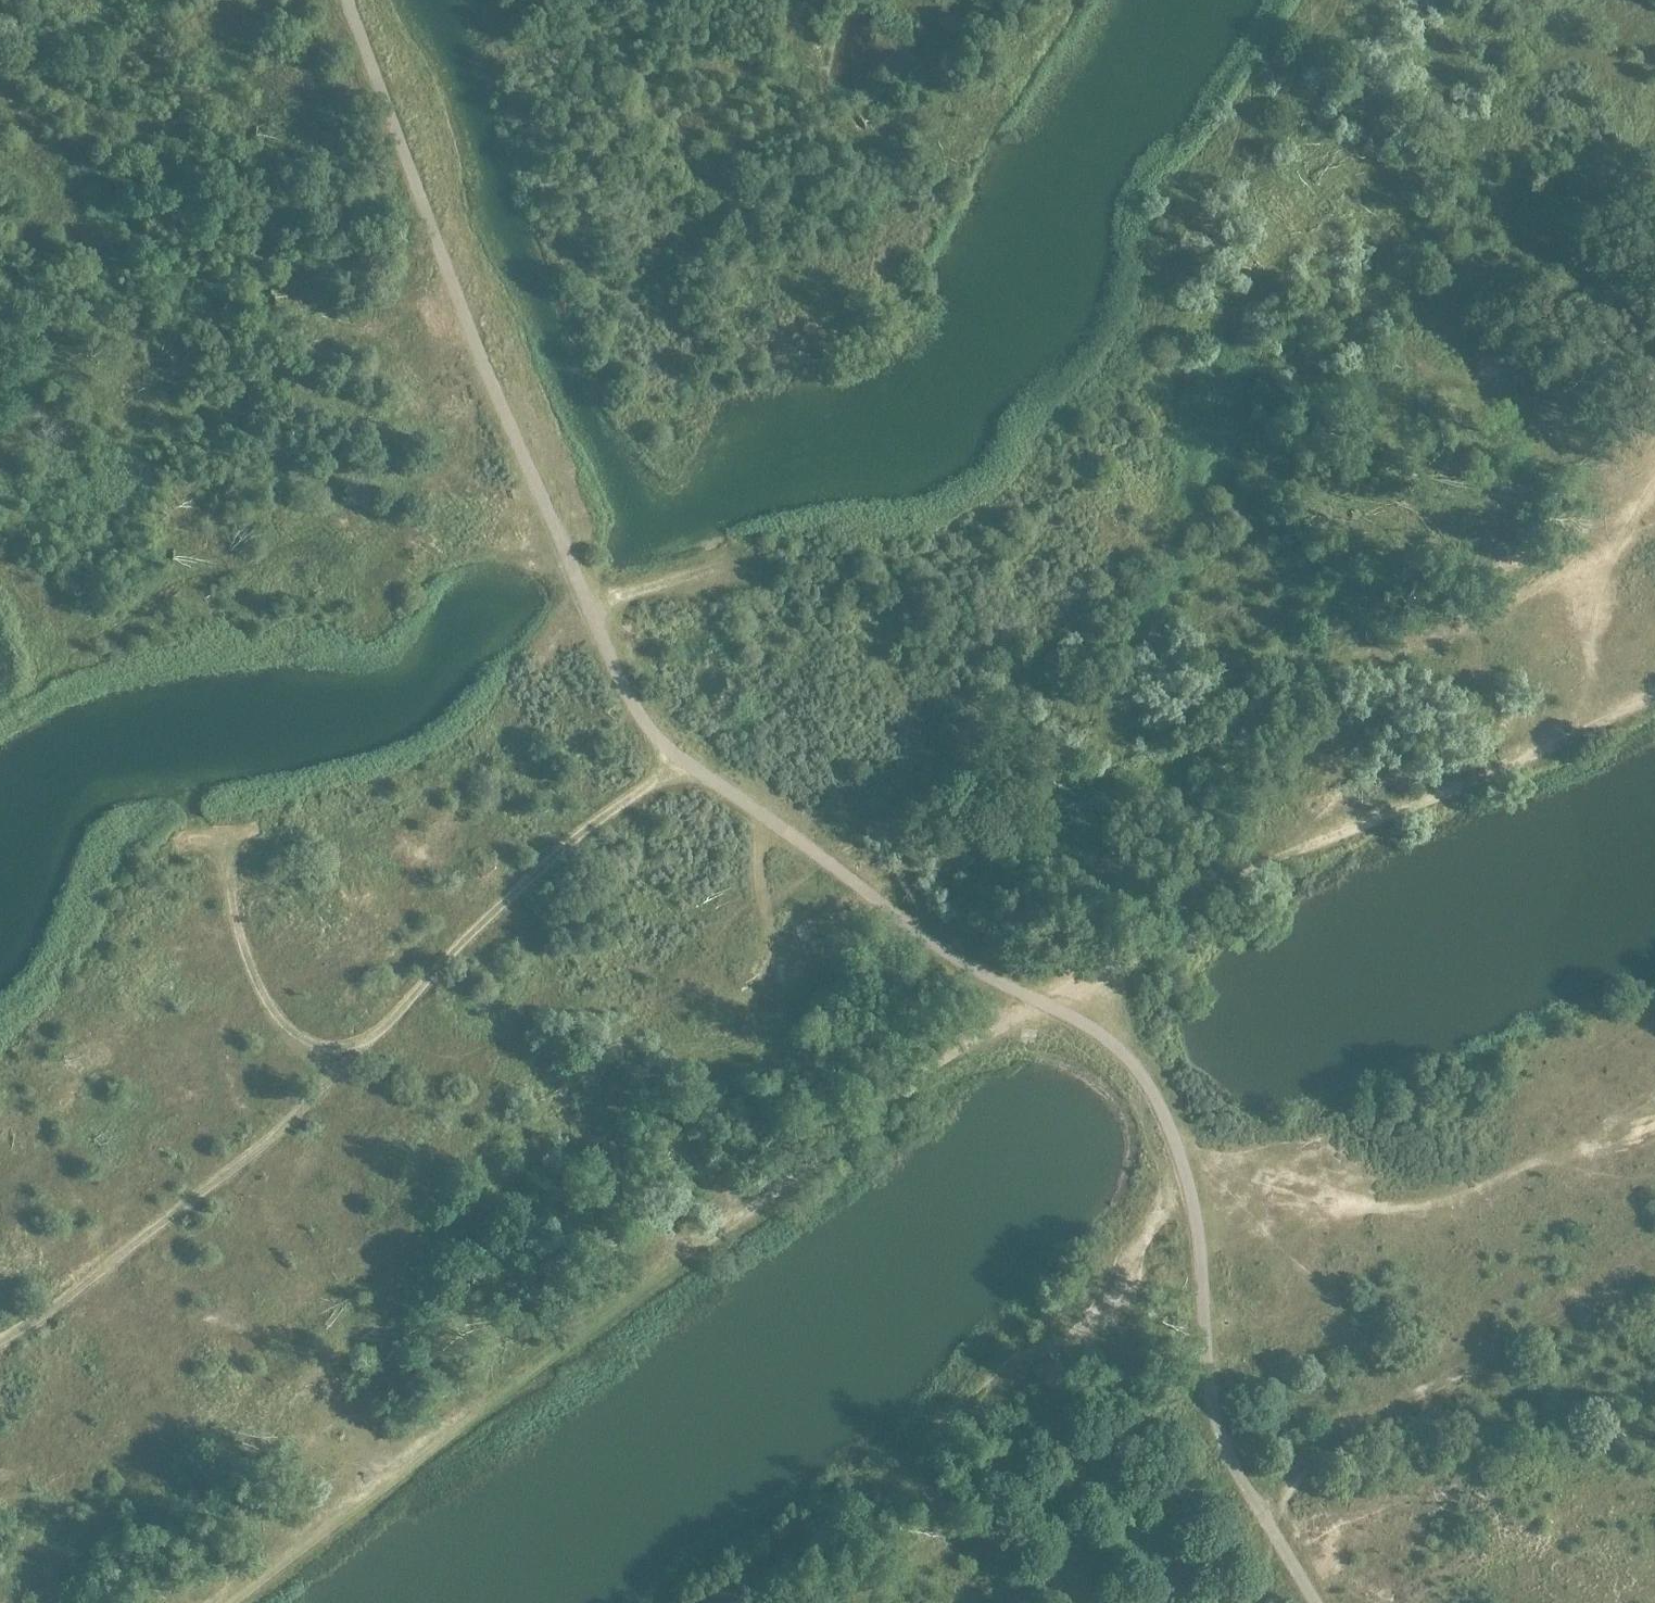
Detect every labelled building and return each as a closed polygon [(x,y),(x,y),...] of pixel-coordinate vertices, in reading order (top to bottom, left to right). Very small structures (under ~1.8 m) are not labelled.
[(807,926),(795,925),(794,942),(806,942),(807,926)]
